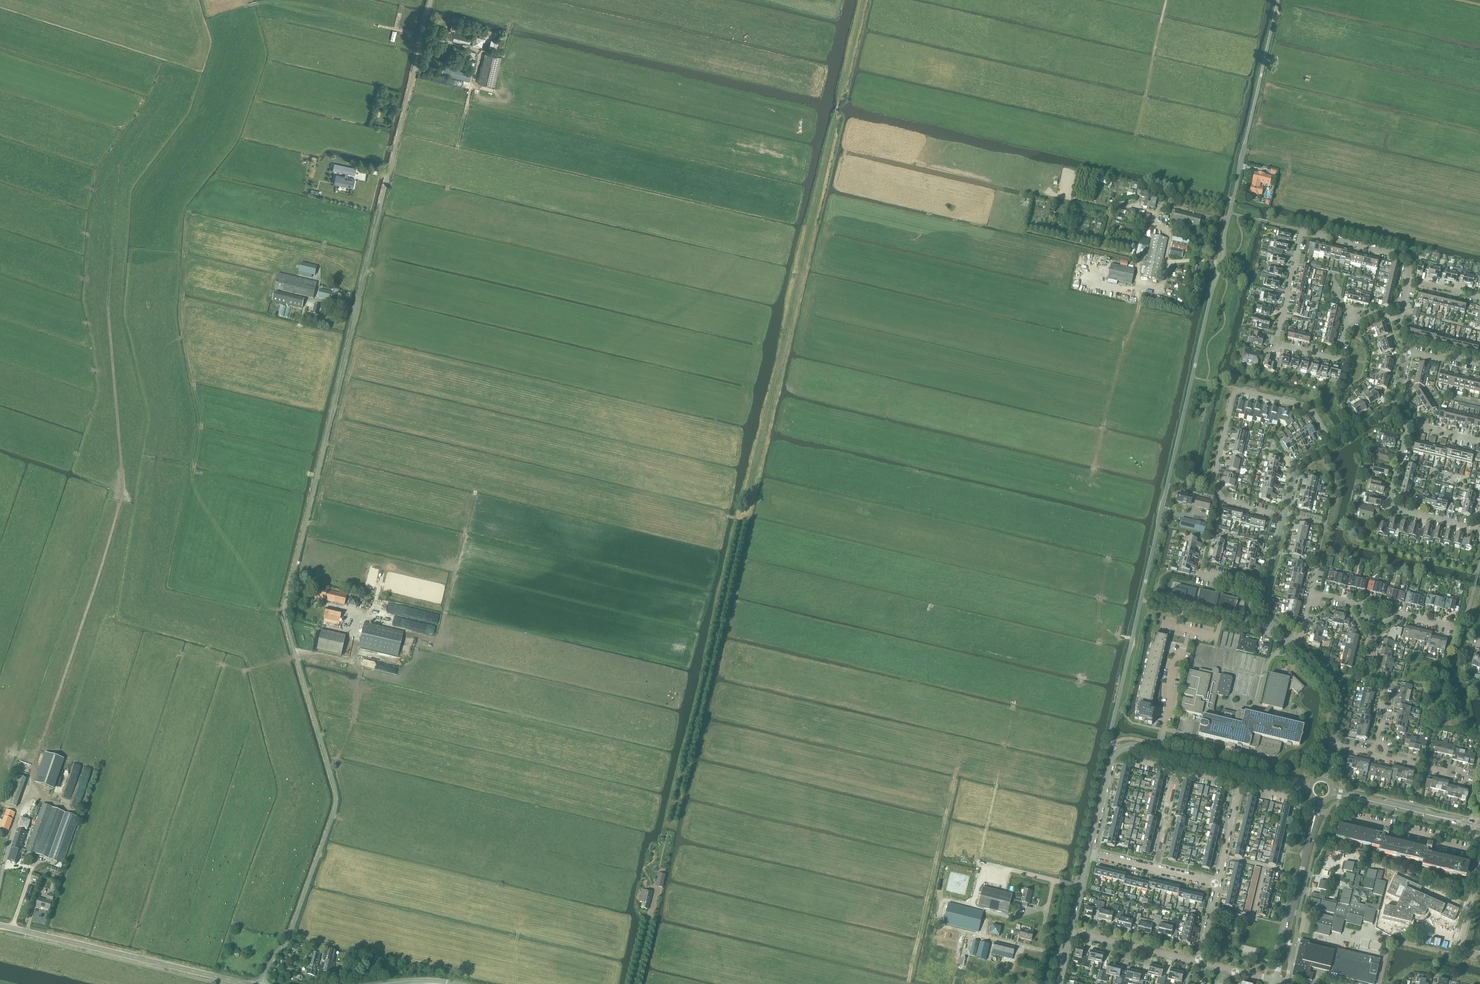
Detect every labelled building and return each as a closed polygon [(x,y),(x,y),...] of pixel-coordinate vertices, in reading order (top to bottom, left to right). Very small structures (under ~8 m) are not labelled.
[(469,44),(472,35),(455,31),(456,30),(459,30),(460,26),(452,24),(451,28),(451,30),(445,28),(443,38),(469,44)] [(482,47),(484,37),(475,35),(472,44),(482,47)] [(489,49),(501,52),(503,43),(491,40),(489,49)] [(467,60),(469,51),(453,47),(451,56),(467,60)] [(485,53),(478,83),(495,87),(502,57),(485,53)] [(470,81),(473,71),(452,66),(452,63),(445,61),(442,74),(470,81)] [(334,164),(333,170),(346,173),(348,173),(355,175),(356,168),(334,164)] [(339,175),(337,184),(353,187),(355,179),(347,177),(348,173),(346,173),(345,177),(339,175)] [(1262,190),(1261,190),(1262,183),(1270,185),(1271,177),(1264,175),(1258,173),(1258,174),(1255,173),(1253,181),(1254,181),(1253,186),(1252,186),(1250,192),(1258,193),(1258,194),(1261,195),(1262,190)] [(1137,195),(1145,198),(1147,190),(1139,188),(1137,195)] [(1129,215),(1150,220),(1151,216),(1144,214),(1145,212),(1139,210),(1139,211),(1136,210),(1136,211),(1130,210),(1129,215)] [(1198,227),(1201,217),(1173,210),(1170,220),(1182,223),(1181,228),(1186,229),(1187,224),(1198,227)] [(1275,237),(1274,241),(1284,243),(1284,240),(1289,241),(1291,234),(1280,231),(1278,238),(1275,237)] [(1152,235),(1150,246),(1143,276),(1158,279),(1167,238),(1152,235)] [(1188,245),(1189,239),(1173,235),(1171,241),(1188,245)] [(1172,247),(1187,251),(1188,245),(1173,241),(1172,247)] [(1274,241),(1273,248),(1272,252),(1281,254),(1282,250),(1287,251),(1288,244),(1284,243),(1274,241)] [(1182,257),(1183,250),(1171,248),(1169,255),(1182,257)] [(1347,253),(1348,251),(1342,249),(1340,260),(1345,261),(1347,253)] [(1269,263),(1279,265),(1283,266),(1285,259),(1280,258),(1281,254),(1272,252),(1269,263)] [(1345,261),(1344,263),(1350,264),(1352,254),(1347,253),(1345,261)] [(1426,270),(1428,262),(1420,260),(1417,273),(1422,274),(1423,269),(1426,270)] [(1428,262),(1426,270),(1429,271),(1428,275),(1434,277),(1436,267),(1436,264),(1428,262)] [(301,263),(298,275),(311,278),(312,275),(315,275),(317,266),(301,263)] [(1267,273),(1270,274),(1281,276),(1282,269),(1278,268),(1279,265),(1269,263),(1267,273)] [(1131,284),(1134,269),(1111,264),(1108,279),(1131,284)] [(1436,267),(1434,277),(1439,278),(1440,273),(1443,274),(1445,268),(1445,266),(1442,265),(1441,268),(1436,267)] [(1314,269),(1303,267),(1301,272),(1312,275),(1314,269)] [(1398,271),(1390,269),(1391,268),(1388,267),(1388,269),(1390,270),(1389,274),(1397,276),(1398,271)] [(1450,281),(1452,271),(1447,270),(1448,269),(1445,268),(1443,274),(1446,274),(1445,279),(1450,281)] [(1453,268),(1453,271),(1452,271),(1450,281),(1456,282),(1457,277),(1460,278),(1462,270),(1453,268)] [(1470,272),(1465,271),(1462,270),(1460,278),(1463,278),(1462,283),(1467,285),(1469,275),(1470,272)] [(1312,275),(1301,272),(1300,277),(1308,279),(1308,280),(1311,280),(1312,275)] [(278,273),(277,277),(274,289),(313,298),(317,282),(278,273)] [(1265,274),(1263,285),(1267,286),(1278,288),(1280,281),(1275,280),(1276,277),(1265,274)] [(1478,278),(1478,275),(1475,274),(1475,276),(1469,275),(1467,285),(1473,286),(1474,281),(1477,282),(1478,278)] [(1396,281),(1388,279),(1388,278),(1386,278),(1385,280),(1388,280),(1387,284),(1395,286),(1396,281)] [(1347,287),(1345,295),(1348,296),(1347,300),(1352,301),(1354,293),(1349,292),(1350,288),(1347,287)] [(1393,292),(1385,290),(1386,289),(1383,288),(1382,290),(1385,291),(1384,295),(1392,297),(1393,292)] [(319,289),(317,297),(341,303),(342,296),(338,295),(339,290),(334,289),(333,292),(319,289)] [(1275,303),(1276,296),(1271,294),(1272,291),(1262,289),(1261,292),(1265,293),(1263,300),(1268,301),(1268,302),(1271,303),(1272,302),(1275,303)] [(1360,291),(1360,294),(1357,303),(1363,304),(1366,293),(1360,291)] [(1368,305),(1369,303),(1371,294),(1366,292),(1366,293),(1363,304),(1368,305)] [(1416,300),(1415,303),(1417,304),(1418,301),(1422,302),(1424,294),(1419,293),(1417,300),(1416,300)] [(274,294),(273,301),(302,308),(304,301),(274,294)] [(1429,295),(1427,303),(1426,303),(1426,306),(1428,306),(1429,304),(1433,304),(1435,297),(1429,295)] [(1440,298),(1438,306),(1437,305),(1436,308),(1438,309),(1439,306),(1443,307),(1445,299),(1440,298)] [(1382,306),(1390,308),(1391,302),(1383,300),(1383,299),(1381,299),(1380,301),(1383,301),(1382,306)] [(1449,308),(1447,308),(1447,311),(1449,311),(1450,308),(1454,309),(1456,302),(1450,300),(1449,308)] [(1262,310),(1261,314),(1269,316),(1270,312),(1272,313),(1273,307),(1257,303),(1256,309),(1262,310)] [(1461,303),(1459,311),(1458,310),(1457,313),(1460,314),(1460,311),(1465,312),(1466,304),(1461,303)] [(1305,312),(1306,313),(1306,312),(1305,312),(1306,311),(1307,309),(1307,307),(1304,306),(1304,307),(1296,304),(1294,310),(1305,312)] [(1337,305),(1331,304),(1330,307),(1332,308),(1330,313),(1341,315),(1342,313),(1341,312),(1341,309),(1336,308),(1337,305)] [(281,305),(278,315),(289,317),(291,307),(281,305)] [(1257,322),(1255,327),(1268,330),(1270,324),(1265,322),(1266,319),(1254,316),(1253,321),(1257,322)] [(1379,322),(1373,324),(1374,327),(1375,327),(1376,332),(1386,329),(1385,324),(1380,325),(1379,322)] [(1420,337),(1421,329),(1422,329),(1423,327),(1421,326),(1420,329),(1416,328),(1414,336),(1420,337)] [(1290,328),(1288,338),(1293,340),(1295,331),(1296,329),(1290,328)] [(1386,329),(1376,332),(1378,337),(1377,338),(1378,341),(1384,339),(1384,336),(1388,335),(1386,329)] [(1430,340),(1432,332),(1433,332),(1434,329),(1431,329),(1431,331),(1427,330),(1425,338),(1430,340)] [(1262,345),(1264,338),(1260,337),(1261,334),(1251,331),(1249,337),(1253,338),(1252,343),(1262,345)] [(1440,344),(1442,336),(1443,336),(1444,333),(1442,333),(1441,335),(1437,334),(1436,341),(1435,341),(1435,342),(1440,344)] [(1448,337),(1446,345),(1451,346),(1453,338),(1454,338),(1454,336),(1452,335),(1452,338),(1448,337)] [(1458,339),(1456,347),(1461,349),(1463,341),(1464,341),(1465,338),(1463,338),(1462,340),(1458,339)] [(1323,345),(1334,347),(1334,344),(1333,344),(1334,341),(1324,339),(1323,345)] [(1379,349),(1381,348),(1391,345),(1390,340),(1385,341),(1384,339),(1378,341),(1378,343),(1377,344),(1379,349)] [(1469,342),(1467,350),(1472,351),(1474,343),(1475,343),(1475,341),(1473,340),(1473,343),(1469,342)] [(1391,345),(1381,348),(1379,349),(1382,354),(1382,357),(1390,356),(1388,352),(1393,350),(1391,345)] [(1257,366),(1260,355),(1252,353),(1253,350),(1246,348),(1242,362),(1247,363),(1246,364),(1257,366)] [(1281,365),(1287,366),(1288,366),(1289,360),(1290,356),(1284,355),(1283,357),(1279,356),(1277,367),(1281,368),(1281,365)] [(1275,371),(1276,364),(1273,363),(1274,359),(1272,359),(1273,358),(1266,356),(1264,366),(1271,368),(1271,370),(1275,371)] [(1382,365),(1392,367),(1393,362),(1390,361),(1391,358),(1389,358),(1390,356),(1382,357),(1382,359),(1383,360),(1382,365)] [(1297,369),(1299,363),(1300,359),(1293,357),(1292,361),(1289,360),(1288,366),(1287,366),(1287,369),(1291,370),(1291,367),(1297,368),(1297,369)] [(1297,369),(1297,368),(1296,371),(1300,372),(1301,369),(1307,371),(1309,365),(1309,361),(1303,359),(1302,363),(1299,363),(1297,369)] [(1307,371),(1306,374),(1310,375),(1311,372),(1316,373),(1317,373),(1318,367),(1319,363),(1313,362),(1312,366),(1309,365),(1307,371)] [(1327,375),(1328,369),(1329,365),(1323,364),(1322,368),(1318,367),(1317,373),(1316,373),(1316,376),(1320,377),(1320,374),(1326,375),(1327,375)] [(1392,367),(1382,365),(1380,370),(1379,370),(1378,373),(1385,374),(1387,375),(1388,372),(1391,373),(1392,367)] [(1339,378),(1341,371),(1338,370),(1339,368),(1332,366),(1331,370),(1328,369),(1327,375),(1326,375),(1326,378),(1329,379),(1330,376),(1339,378)] [(1375,380),(1378,381),(1388,383),(1389,378),(1385,377),(1385,374),(1378,373),(1378,375),(1376,375),(1375,380)] [(1374,388),(1381,392),(1382,388),(1387,389),(1388,383),(1378,381),(1377,386),(1375,386),(1374,388)] [(1368,390),(1369,393),(1375,402),(1380,398),(1377,395),(1381,392),(1374,388),(1373,389),(1372,388),(1368,390)] [(1419,398),(1428,393),(1425,388),(1423,390),(1417,393),(1416,394),(1419,398)] [(1363,397),(1365,402),(1368,400),(1370,404),(1375,402),(1369,393),(1368,390),(1361,394),(1362,397),(1363,397)] [(1422,403),(1431,398),(1428,393),(1419,398),(1422,403)] [(1356,403),(1361,412),(1366,409),(1364,405),(1366,403),(1365,402),(1363,397),(1362,397),(1360,399),(1361,400),(1356,403)] [(1425,408),(1433,402),(1431,398),(1422,403),(1425,408)] [(1244,416),(1247,404),(1244,403),(1245,403),(1243,402),(1243,401),(1239,400),(1235,418),(1238,419),(1239,414),(1244,416)] [(1253,418),(1256,406),(1253,405),(1251,404),(1251,403),(1248,402),(1247,404),(1244,416),(1243,420),(1246,421),(1247,416),(1253,418)] [(1433,402),(1425,408),(1428,412),(1436,407),(1433,402)] [(1256,406),(1253,418),(1252,421),(1255,422),(1256,417),(1261,419),(1264,407),(1261,406),(1259,405),(1260,404),(1256,403),(1256,406)] [(1361,412),(1356,403),(1351,406),(1351,405),(1348,406),(1352,412),(1354,411),(1357,415),(1361,412)] [(1264,407),(1261,419),(1260,423),(1263,423),(1264,419),(1269,421),(1272,409),(1270,408),(1268,407),(1268,406),(1264,405),(1264,407)] [(1272,409),(1269,421),(1269,424),(1271,425),(1272,420),(1278,422),(1278,420),(1279,420),(1281,410),(1278,409),(1276,408),(1276,407),(1273,406),(1272,409)] [(1291,417),(1292,413),(1289,412),(1290,410),(1286,409),(1286,411),(1284,410),(1284,411),(1281,410),(1279,420),(1284,421),(1287,425),(1294,421),(1291,417)] [(1318,432),(1314,425),(1312,422),(1306,427),(1306,428),(1313,440),(1316,439),(1313,435),(1318,432)] [(1313,440),(1306,428),(1301,431),(1306,439),(1309,437),(1311,442),(1313,440)] [(1232,436),(1248,440),(1249,434),(1245,434),(1246,431),(1239,429),(1237,435),(1232,434),(1232,436)] [(1297,434),(1304,446),(1306,445),(1304,440),(1306,439),(1301,431),(1297,434)] [(1394,447),(1396,438),(1394,438),(1394,434),(1380,431),(1379,435),(1380,437),(1384,438),(1382,444),(1394,447)] [(1292,437),(1297,444),(1300,443),(1302,447),(1304,446),(1297,434),(1292,437)] [(1251,441),(1248,440),(1232,436),(1231,438),(1236,440),(1235,442),(1246,445),(1247,443),(1251,444),(1251,441)] [(1288,439),(1295,452),(1297,450),(1294,446),(1297,444),(1292,437),(1288,439)] [(1295,452),(1288,439),(1287,438),(1282,441),(1284,444),(1281,445),(1285,452),(1290,449),(1293,453),(1295,452)] [(1415,442),(1413,451),(1418,453),(1419,449),(1421,440),(1419,439),(1418,443),(1415,442)] [(1426,444),(1423,454),(1429,455),(1432,442),(1430,442),(1429,445),(1426,444)] [(1436,447),(1434,456),(1440,458),(1441,452),(1443,445),(1440,444),(1439,448),(1436,447)] [(1445,457),(1450,458),(1453,445),(1451,445),(1450,448),(1447,448),(1447,449),(1445,457)] [(1236,457),(1243,459),(1245,450),(1229,446),(1229,449),(1234,450),(1233,453),(1237,454),(1236,457)] [(1458,450),(1456,460),(1461,461),(1464,448),(1462,447),(1461,451),(1458,450)] [(1376,448),(1375,451),(1377,452),(1376,459),(1390,463),(1392,455),(1389,454),(1389,451),(1385,450),(1385,453),(1382,452),(1383,449),(1376,448)] [(1468,453),(1466,462),(1472,463),(1475,450),(1472,450),(1471,453),(1468,453)] [(1270,462),(1284,466),(1284,464),(1279,462),(1281,456),(1273,455),(1273,458),(1271,457),(1270,462)] [(1225,463),(1238,466),(1241,467),(1243,459),(1236,457),(1235,460),(1232,459),(1231,462),(1226,461),(1225,463)] [(1381,467),(1382,463),(1375,461),(1372,474),(1382,476),(1382,475),(1387,476),(1389,468),(1381,467)] [(1241,467),(1238,466),(1225,463),(1225,465),(1230,466),(1229,470),(1232,470),(1232,473),(1239,475),(1241,467)] [(1267,473),(1281,477),(1282,474),(1277,473),(1277,470),(1268,468),(1267,473)] [(1243,476),(1239,475),(1232,473),(1231,476),(1228,475),(1227,478),(1222,477),(1221,479),(1237,483),(1238,478),(1243,479),(1243,476)] [(1321,477),(1309,474),(1308,480),(1303,479),(1302,481),(1319,485),(1321,477)] [(1266,478),(1264,478),(1263,481),(1265,482),(1265,484),(1279,487),(1279,485),(1274,484),(1275,481),(1266,479),(1266,478)] [(1383,494),(1385,485),(1381,484),(1382,481),(1372,478),(1369,491),(1372,492),(1371,494),(1376,495),(1376,493),(1383,494)] [(1227,489),(1235,491),(1237,483),(1221,479),(1221,482),(1226,483),(1225,486),(1228,487),(1227,489)] [(1306,488),(1318,491),(1319,485),(1302,481),(1302,484),(1307,485),(1306,488)] [(1260,494),(1262,494),(1276,498),(1277,495),(1272,494),(1272,491),(1262,489),(1260,494)] [(1404,500),(1411,502),(1412,499),(1408,498),(1410,493),(1401,491),(1400,495),(1401,495),(1401,496),(1405,498),(1404,500)] [(1317,496),(1300,492),(1299,494),(1304,496),(1304,499),(1313,501),(1315,501),(1317,496)] [(1366,502),(1368,503),(1380,506),(1381,500),(1376,499),(1377,496),(1366,493),(1365,496),(1367,497),(1366,502)] [(1190,505),(1192,497),(1178,494),(1178,496),(1177,496),(1177,497),(1176,498),(1176,499),(1177,500),(1177,502),(1190,505)] [(1422,503),(1425,503),(1424,505),(1426,506),(1426,507),(1430,508),(1432,498),(1431,497),(1430,497),(1430,496),(1429,496),(1428,495),(1424,494),(1424,496),(1423,496),(1422,503)] [(1440,510),(1443,499),(1438,497),(1435,510),(1436,510),(1436,509),(1440,510)] [(1209,509),(1211,501),(1196,498),(1194,506),(1209,509)] [(1313,506),(1311,506),(1297,503),(1297,505),(1302,506),(1301,509),(1311,512),(1312,511),(1313,506)] [(1359,509),(1357,514),(1360,514),(1359,516),(1364,518),(1364,520),(1367,520),(1372,517),(1374,511),(1378,513),(1379,509),(1372,507),(1369,507),(1362,505),(1361,509),(1359,509)] [(1204,532),(1206,524),(1182,518),(1180,527),(1204,532)] [(1398,536),(1399,534),(1399,533),(1400,526),(1397,525),(1398,521),(1391,519),(1389,530),(1395,532),(1394,535),(1398,536)] [(1399,533),(1406,534),(1405,536),(1409,536),(1409,535),(1410,529),(1407,528),(1408,523),(1402,521),(1400,526),(1399,533)] [(1389,530),(1385,529),(1387,524),(1380,523),(1377,533),(1384,534),(1383,536),(1387,537),(1389,530)] [(1409,535),(1416,537),(1415,540),(1419,541),(1420,537),(1421,531),(1418,530),(1419,525),(1412,524),(1410,529),(1409,535)] [(1420,537),(1423,538),(1423,536),(1430,538),(1431,532),(1433,527),(1426,525),(1425,530),(1421,529),(1421,531),(1420,537)] [(1297,534),(1308,537),(1310,531),(1308,531),(1294,527),(1293,530),(1298,531),(1297,534)] [(1430,538),(1429,541),(1433,542),(1434,539),(1440,540),(1442,534),(1443,529),(1436,528),(1435,532),(1431,532),(1430,538)] [(1440,540),(1439,544),(1443,545),(1444,541),(1450,543),(1452,536),(1453,531),(1446,530),(1445,535),(1442,534),(1440,540)] [(1450,543),(1449,546),(1453,547),(1454,544),(1461,545),(1462,539),(1463,534),(1457,532),(1455,537),(1452,536),(1450,543)] [(1472,548),(1474,537),(1468,535),(1467,540),(1462,539),(1461,545),(1460,548),(1464,550),(1465,546),(1472,548)] [(1197,539),(1186,537),(1185,542),(1187,543),(1201,546),(1201,543),(1196,542),(1197,539)] [(1307,543),(1305,543),(1305,541),(1291,538),(1291,540),(1296,541),(1295,544),(1306,547),(1307,543)] [(1264,544),(1251,541),(1249,550),(1258,552),(1259,548),(1263,549),(1264,544)] [(1195,550),(1186,548),(1185,553),(1198,556),(1199,554),(1194,553),(1195,550)] [(1303,552),(1289,548),(1288,551),(1293,552),(1292,558),(1299,560),(1300,557),(1303,558),(1304,554),(1302,554),(1303,552)] [(1248,555),(1262,558),(1262,556),(1257,554),(1258,552),(1249,550),(1248,555)] [(1185,553),(1183,552),(1181,558),(1192,561),(1193,558),(1198,559),(1198,556),(1185,553)] [(1180,563),(1196,567),(1196,564),(1192,563),(1192,561),(1181,558),(1180,563)] [(1305,571),(1306,565),(1301,564),(1302,561),(1294,559),(1292,568),(1294,568),(1305,571)] [(1245,565),(1259,568),(1260,566),(1255,565),(1256,562),(1247,560),(1245,565)] [(1189,574),(1190,571),(1190,568),(1195,569),(1196,567),(1180,563),(1178,571),(1189,574)] [(1337,584),(1339,574),(1333,573),(1334,571),(1330,570),(1328,581),(1331,581),(1330,585),(1333,586),(1333,583),(1337,584)] [(1291,579),(1302,582),(1303,576),(1289,573),(1289,575),(1292,576),(1291,579)] [(1339,574),(1337,584),(1340,585),(1340,588),(1342,588),(1343,584),(1346,585),(1349,574),(1346,574),(1345,576),(1339,574)] [(1356,589),(1359,579),(1352,578),(1353,575),(1350,575),(1347,585),(1350,586),(1349,590),(1352,591),(1353,588),(1356,589)] [(1358,592),(1359,592),(1362,593),(1363,589),(1366,590),(1368,579),(1365,578),(1364,581),(1359,579),(1356,589),(1359,589),(1358,592)] [(1376,593),(1378,584),(1372,582),(1372,580),(1369,579),(1367,590),(1370,590),(1369,594),(1372,595),(1372,592),(1376,593)] [(1292,585),(1287,583),(1286,585),(1290,586),(1289,589),(1303,593),(1304,590),(1301,589),(1301,587),(1292,585)] [(1378,584),(1376,593),(1379,594),(1378,597),(1381,598),(1382,593),(1385,594),(1387,584),(1384,583),(1384,585),(1378,584)] [(1197,589),(1179,585),(1178,590),(1174,589),(1171,602),(1184,604),(1184,602),(1186,603),(1186,602),(1188,602),(1188,603),(1193,604),(1197,589)] [(1404,586),(1403,590),(1403,593),(1397,591),(1394,601),(1398,602),(1397,604),(1400,605),(1401,601),(1404,602),(1407,586),(1404,586)] [(329,587),(326,587),(325,590),(317,588),(315,598),(344,605),(347,595),(329,591),(329,590),(328,590),(329,587)] [(1394,601),(1397,591),(1391,590),(1391,588),(1388,587),(1385,597),(1388,598),(1387,602),(1390,603),(1391,600),(1394,601)] [(1219,594),(1201,590),(1196,608),(1202,609),(1204,610),(1204,609),(1207,609),(1207,610),(1209,611),(1215,612),(1219,594)] [(1414,605),(1416,596),(1410,594),(1410,592),(1407,591),(1405,602),(1408,603),(1407,607),(1410,607),(1410,604),(1414,605)] [(1434,607),(1436,597),(1430,596),(1430,594),(1427,593),(1425,603),(1428,604),(1427,608),(1430,609),(1430,606),(1434,607)] [(1299,597),(1284,594),(1284,596),(1287,597),(1287,600),(1290,601),(1297,602),(1299,597)] [(349,604),(357,606),(359,597),(351,595),(349,604)] [(1236,607),(1238,599),(1221,595),(1217,613),(1234,616),(1234,615),(1235,615),(1237,608),(1236,607)] [(1416,596),(1414,605),(1417,606),(1416,609),(1419,610),(1420,605),(1423,606),(1426,596),(1422,595),(1422,597),(1416,596)] [(1447,597),(1444,607),(1447,608),(1446,612),(1449,613),(1450,610),(1453,611),(1454,610),(1458,611),(1459,607),(1455,606),(1456,602),(1456,599),(1450,598),(1451,595),(1448,595),(1447,597)] [(1436,597),(1434,607),(1437,608),(1437,611),(1439,611),(1440,607),(1443,608),(1446,597),(1442,596),(1442,599),(1436,597)] [(1285,605),(1299,609),(1301,603),(1297,602),(1290,601),(1289,604),(1286,603),(1285,605)] [(388,612),(404,615),(405,611),(411,612),(412,608),(390,604),(388,612)] [(1287,611),(1298,614),(1299,609),(1285,605),(1285,607),(1288,608),(1287,611)] [(339,623),(342,612),(326,608),(325,615),(324,619),(339,623)] [(393,621),(395,617),(379,611),(378,615),(385,618),(384,620),(387,622),(388,619),(391,620),(392,617),(393,618),(392,621),(393,621)] [(1338,624),(1340,614),(1335,612),(1334,616),(1332,623),(1331,626),(1334,627),(1334,624),(1338,624)] [(1323,617),(1326,622),(1327,622),(1332,623),(1334,616),(1329,615),(1328,618),(1326,618),(1325,615),(1323,617)] [(1326,622),(1323,617),(1320,618),(1322,621),(1321,622),(1317,621),(1316,626),(1316,627),(1324,628),(1325,623),(1326,622)] [(1348,628),(1354,625),(1353,622),(1350,624),(1349,623),(1350,620),(1345,618),(1343,626),(1348,627),(1348,628)] [(398,656),(403,632),(364,623),(359,647),(398,656)] [(1354,625),(1348,628),(1349,629),(1348,634),(1355,636),(1357,630),(1353,629),(1353,628),(1356,627),(1354,625)] [(1408,639),(1411,628),(1406,626),(1405,629),(1403,636),(1403,635),(1402,641),(1404,641),(1405,638),(1408,639)] [(1394,627),(1390,630),(1389,635),(1387,635),(1386,640),(1386,641),(1395,643),(1395,642),(1396,635),(1400,636),(1400,635),(1403,635),(1403,636),(1405,629),(1397,627),(1396,628),(1394,627)] [(1419,641),(1421,630),(1416,629),(1413,643),(1415,644),(1416,640),(1419,641)] [(341,656),(345,636),(321,630),(316,650),(341,656)] [(1310,636),(1325,640),(1325,637),(1322,637),(1323,634),(1312,631),(1310,636)] [(1427,631),(1423,646),(1425,646),(1426,643),(1429,643),(1429,644),(1431,636),(1432,633),(1427,631)] [(1347,639),(1358,642),(1359,636),(1355,636),(1348,634),(1345,633),(1344,635),(1347,636),(1347,639)] [(1152,644),(1150,652),(1137,708),(1138,709),(1135,719),(1145,722),(1145,723),(1152,725),(1155,712),(1150,711),(1151,708),(1149,708),(1164,647),(1165,648),(1168,637),(1156,634),(1153,644),(1152,644)] [(1254,655),(1255,649),(1257,642),(1244,638),(1245,635),(1241,635),(1237,651),(1254,655)] [(1325,640),(1310,636),(1309,642),(1312,642),(1311,646),(1319,648),(1320,644),(1321,641),(1324,642),(1325,640)] [(1436,637),(1431,636),(1429,644),(1429,643),(1428,647),(1432,648),(1431,651),(1433,652),(1436,637)] [(1439,650),(1442,639),(1436,637),(1433,652),(1435,652),(1436,649),(1439,650)] [(1447,640),(1442,639),(1439,650),(1442,650),(1441,654),(1444,654),(1447,640)] [(1356,647),(1342,644),(1341,646),(1345,647),(1344,650),(1355,652),(1356,647)] [(1381,650),(1396,654),(1396,652),(1393,651),(1394,648),(1383,645),(1381,650)] [(1354,658),(1339,654),(1339,656),(1342,657),(1342,660),(1343,661),(1353,663),(1354,658)] [(1478,662),(1479,656),(1474,655),(1470,669),(1473,670),(1473,666),(1477,667),(1478,662)] [(1382,662),(1397,665),(1397,663),(1394,662),(1395,659),(1391,658),(1383,656),(1383,657),(1382,662)] [(1353,663),(1343,661),(1342,660),(1341,663),(1337,663),(1337,665),(1351,668),(1353,663)] [(1394,676),(1395,673),(1391,673),(1392,670),(1381,667),(1380,672),(1394,676)] [(1183,699),(1180,711),(1201,716),(1202,716),(1203,716),(1198,736),(1215,740),(1228,743),(1227,747),(1235,749),(1236,745),(1237,745),(1237,746),(1241,747),(1241,748),(1249,750),(1249,748),(1255,749),(1254,753),(1270,757),(1271,757),(1272,757),(1273,757),(1274,757),(1275,757),(1276,756),(1277,756),(1277,755),(1278,755),(1278,754),(1279,753),(1279,752),(1280,751),(1280,750),(1282,743),(1282,742),(1299,746),(1304,726),(1257,715),(1258,714),(1253,713),(1253,714),(1240,711),(1239,711),(1238,712),(1237,712),(1237,713),(1223,710),(1223,711),(1223,712),(1222,712),(1222,713),(1221,713),(1220,714),(1219,714),(1219,713),(1216,713),(1215,713),(1215,712),(1214,712),(1214,711),(1214,710),(1214,709),(1213,709),(1215,702),(1217,695),(1225,697),(1226,697),(1227,697),(1228,696),(1229,696),(1229,695),(1229,694),(1232,680),(1232,679),(1232,678),(1231,677),(1230,677),(1221,675),(1221,674),(1221,675),(1218,674),(1219,673),(1219,672),(1219,671),(1218,671),(1218,670),(1217,669),(1216,669),(1215,669),(1214,669),(1214,670),(1213,670),(1213,671),(1212,671),(1212,673),(1212,672),(1200,669),(1199,673),(1190,671),(1184,696),(1186,696),(1185,699),(1183,699)] [(1285,678),(1280,677),(1270,674),(1262,706),(1269,708),(1271,710),(1272,708),(1282,711),(1287,691),(1288,691),(1289,691),(1290,690),(1291,690),(1292,689),(1298,695),(1301,691),(1304,688),(1289,673),(1285,678)] [(1412,686),(1401,683),(1400,689),(1414,692),(1415,690),(1412,689),(1412,686)] [(1359,693),(1374,696),(1375,691),(1364,688),(1363,691),(1360,690),(1359,693)] [(1374,696),(1359,693),(1359,695),(1362,696),(1361,699),(1372,701),(1374,696)] [(1410,697),(1399,694),(1398,699),(1412,703),(1413,701),(1409,700),(1410,697)] [(1359,709),(1370,712),(1371,707),(1357,703),(1356,705),(1360,706),(1359,709)] [(1400,705),(1400,706),(1399,711),(1410,713),(1410,710),(1414,711),(1414,708),(1408,707),(1400,705)] [(1370,712),(1359,709),(1358,712),(1355,711),(1354,714),(1361,716),(1361,715),(1368,717),(1369,717),(1370,712)] [(1410,713),(1399,711),(1397,716),(1412,719),(1412,717),(1409,716),(1410,713)] [(1371,723),(1357,720),(1356,722),(1359,723),(1359,726),(1370,728),(1371,723)] [(1406,729),(1409,730),(1410,728),(1407,727),(1407,724),(1396,721),(1395,727),(1399,727),(1406,729)] [(1355,725),(1355,728),(1354,730),(1368,734),(1370,728),(1359,726),(1355,725)] [(1400,739),(1405,735),(1405,734),(1406,729),(1399,727),(1397,733),(1401,734),(1401,735),(1398,736),(1400,739)] [(1368,734),(1354,730),(1354,732),(1357,733),(1356,736),(1367,739),(1368,734)] [(1405,735),(1400,739),(1401,741),(1404,740),(1405,740),(1404,744),(1409,745),(1411,737),(1406,736),(1405,735)] [(1419,751),(1422,737),(1420,736),(1419,739),(1416,739),(1414,750),(1419,751)] [(1422,737),(1419,751),(1425,752),(1427,741),(1424,740),(1425,737),(1422,737)] [(1437,753),(1439,742),(1436,741),(1437,738),(1435,737),(1431,751),(1437,753)] [(1439,742),(1437,753),(1442,754),(1446,740),(1443,739),(1443,743),(1439,742)] [(1454,749),(1455,749),(1456,742),(1454,742),(1453,745),(1450,744),(1447,755),(1452,756),(1453,757),(1454,749)] [(1457,761),(1460,747),(1458,746),(1457,750),(1455,749),(1454,749),(1453,757),(1452,756),(1451,760),(1457,761)] [(1468,764),(1471,749),(1469,749),(1468,752),(1465,752),(1462,763),(1468,764)] [(1473,765),(1476,754),(1472,753),(1473,750),(1471,749),(1468,764),(1473,765)] [(45,752),(35,782),(54,789),(64,759),(45,752)] [(1346,767),(1349,768),(1348,772),(1350,772),(1354,758),(1348,756),(1346,767)] [(1356,770),(1359,759),(1354,758),(1350,772),(1352,773),(1353,769),(1356,770)] [(1364,760),(1361,775),(1363,775),(1364,772),(1367,773),(1370,762),(1364,760)] [(1374,777),(1377,766),(1371,764),(1368,779),(1370,779),(1371,776),(1374,777)] [(1382,767),(1378,781),(1381,782),(1381,778),(1384,779),(1387,768),(1382,767)] [(1401,779),(1404,769),(1398,767),(1395,782),(1397,782),(1398,779),(1401,779)] [(1409,770),(1405,784),(1408,785),(1408,781),(1412,782),(1413,777),(1414,778),(1415,774),(1414,774),(1414,771),(1409,770)] [(16,807),(26,778),(15,775),(5,803),(16,807)] [(1429,792),(1433,778),(1427,777),(1425,787),(1428,788),(1427,792),(1429,792)] [(1435,790),(1438,779),(1433,778),(1429,792),(1432,793),(1432,789),(1435,790)] [(1448,785),(1449,782),(1443,780),(1440,795),(1442,795),(1443,792),(1446,793),(1448,785)] [(1453,786),(1448,785),(1446,793),(1444,799),(1446,800),(1447,796),(1450,797),(1453,786)] [(1461,800),(1463,789),(1458,788),(1455,802),(1457,802),(1458,799),(1461,800)] [(79,808),(83,791),(76,789),(72,806),(79,808)] [(1463,789),(1461,800),(1464,800),(1463,804),(1466,805),(1469,790),(1463,789)] [(36,854),(53,807),(43,803),(26,850),(36,854)] [(15,813),(7,810),(0,829),(0,832),(6,834),(8,831),(9,831),(15,813)] [(63,863),(79,817),(63,812),(47,858),(63,863)] [(1244,815),(1243,821),(1250,822),(1252,823),(1253,820),(1251,819),(1251,816),(1244,815)] [(18,826),(28,830),(31,819),(21,816),(18,826)] [(1389,832),(1384,831),(1383,835),(1339,825),(1336,836),(1380,847),(1379,851),(1423,861),(1422,865),(1467,876),(1469,864),(1430,855),(1431,851),(1432,847),(1427,845),(1426,850),(1387,840),(1387,836),(1388,837),(1389,832)] [(1241,826),(1240,832),(1247,834),(1249,835),(1250,832),(1248,831),(1249,828),(1241,826)] [(24,853),(26,850),(21,848),(26,832),(17,829),(11,847),(7,861),(12,863),(16,864),(20,852),(24,853)] [(1240,832),(1238,838),(1246,840),(1248,841),(1249,838),(1246,837),(1247,834),(1240,832)] [(1247,847),(1244,846),(1237,844),(1236,850),(1243,852),(1246,853),(1247,847)] [(1346,861),(1344,869),(1353,871),(1355,863),(1346,861)] [(1344,920),(1375,926),(1385,881),(1382,880),(1383,871),(1368,868),(1364,887),(1359,886),(1362,873),(1353,872),(1353,873),(1353,874),(1346,872),(1344,881),(1355,883),(1353,891),(1343,889),(1341,902),(1325,899),(1329,881),(1319,879),(1322,894),(1313,892),(1310,908),(1334,913),(1334,916),(1319,913),(1315,932),(1330,935),(1331,931),(1342,933),(1344,920)] [(1273,872),(1272,873),(1267,872),(1266,879),(1274,881),(1273,881),(1277,882),(1279,873),(1273,872)] [(664,882),(665,875),(658,873),(657,880),(664,882)] [(1382,919),(1382,920),(1383,920),(1409,926),(1410,926),(1411,926),(1411,925),(1412,920),(1412,919),(1419,921),(1420,921),(1421,921),(1422,921),(1423,921),(1423,920),(1424,920),(1425,920),(1426,919),(1427,918),(1427,917),(1428,916),(1430,911),(1437,914),(1440,916),(1452,921),(1453,922),(1453,921),(1454,921),(1459,910),(1459,909),(1458,909),(1420,892),(1421,888),(1421,887),(1412,883),(1408,881),(1403,879),(1398,876),(1396,876),(1395,876),(1394,876),(1389,889),(1387,893),(1387,894),(1388,894),(1400,900),(1397,905),(1396,909),(1386,907),(1385,907),(1385,908),(1382,919)] [(1272,888),(1273,881),(1274,881),(1266,879),(1264,886),(1272,888)] [(1272,888),(1264,886),(1262,894),(1270,895),(1272,888)] [(978,907),(1007,914),(1012,895),(983,888),(978,907)] [(1013,899),(1012,904),(1016,905),(1024,907),(1025,903),(1029,904),(1032,892),(1024,890),(1021,902),(1017,901),(1017,900),(1013,899)] [(1184,899),(1186,892),(1179,890),(1178,895),(1177,898),(1184,899)] [(52,891),(51,895),(48,894),(47,899),(46,898),(46,900),(38,898),(36,905),(50,910),(52,902),(51,902),(52,900),(53,900),(55,892),(52,891)] [(640,894),(639,898),(642,899),(640,908),(646,910),(647,905),(648,905),(651,892),(644,891),(643,895),(640,894)] [(1190,901),(1192,893),(1186,892),(1184,899),(1190,901)] [(1197,902),(1199,895),(1192,893),(1190,901),(1197,902)] [(1270,895),(1262,894),(1261,901),(1268,903),(1270,895)] [(1199,895),(1197,902),(1200,903),(1199,908),(1203,909),(1205,897),(1203,896),(1199,895)] [(1096,910),(1098,901),(1095,900),(1095,899),(1091,898),(1090,903),(1088,903),(1084,916),(1091,917),(1093,909),(1096,910)] [(1104,903),(1102,902),(1098,901),(1096,910),(1100,910),(1098,919),(1104,920),(1106,911),(1103,910),(1104,903)] [(1268,903),(1261,901),(1259,908),(1267,910),(1268,903)] [(983,912),(949,903),(944,924),(978,932),(983,912)] [(1112,905),(1111,908),(1110,912),(1106,911),(1104,920),(1111,922),(1113,914),(1116,914),(1118,906),(1112,905)] [(1124,911),(1121,910),(1122,907),(1118,906),(1116,914),(1120,915),(1117,926),(1124,928),(1126,919),(1122,918),(1124,911)] [(1267,910),(1259,908),(1257,915),(1263,916),(1263,918),(1268,919),(1270,910),(1267,910)] [(1132,912),(1131,916),(1127,915),(1126,919),(1124,928),(1130,930),(1132,921),(1135,922),(1137,914),(1132,912)] [(1137,914),(1135,922),(1139,923),(1137,931),(1143,933),(1147,920),(1140,918),(1141,915),(1137,914)] [(1156,925),(1156,924),(1158,916),(1155,915),(1153,921),(1147,920),(1143,933),(1150,935),(1153,924),(1156,925)] [(1185,918),(1186,918),(1185,923),(1195,926),(1195,923),(1199,924),(1200,921),(1198,921),(1199,918),(1185,915),(1185,918)] [(1158,916),(1156,924),(1160,925),(1157,933),(1164,935),(1167,922),(1161,920),(1162,917),(1158,916)] [(1172,919),(1171,923),(1167,922),(1164,935),(1171,937),(1173,928),(1176,929),(1178,921),(1172,919)] [(992,925),(990,933),(999,935),(1001,927),(992,925)] [(1031,941),(1033,932),(1021,929),(1019,938),(1031,941)] [(1301,939),(1300,944),(1292,975),(1308,979),(1308,980),(1312,981),(1313,973),(1308,972),(1310,967),(1329,971),(1330,968),(1334,951),(1335,947),(1312,942),(1301,939)] [(975,957),(979,942),(973,941),(970,955),(975,957)] [(986,960),(990,945),(980,942),(976,958),(986,960)] [(1012,959),(1015,948),(994,943),(992,954),(1012,959)] [(1072,960),(1078,962),(1081,962),(1080,966),(1083,967),(1083,966),(1085,959),(1082,958),(1084,949),(1077,948),(1075,957),(1073,957),(1072,960)] [(330,973),(336,951),(328,949),(324,968),(322,967),(321,971),(330,973)] [(1331,975),(1368,983),(1374,983),(1379,966),(1380,959),(1338,949),(1337,953),(1331,975)] [(1085,959),(1083,966),(1083,967),(1087,968),(1088,964),(1090,965),(1091,961),(1095,962),(1097,953),(1090,951),(1088,959),(1085,959)] [(308,966),(309,966),(317,968),(317,966),(320,955),(312,953),(308,966)] [(1100,967),(1104,954),(1097,953),(1095,962),(1099,963),(1098,966),(1100,967)] [(1103,973),(1101,981),(1104,981),(1105,978),(1108,979),(1109,975),(1112,976),(1115,967),(1108,965),(1106,973),(1103,973)] [(1150,965),(1150,967),(1147,978),(1150,979),(1151,975),(1155,976),(1157,966),(1150,965)] [(321,971),(322,967),(317,966),(317,968),(309,966),(307,974),(315,976),(317,970),(321,971)] [(1165,977),(1162,977),(1164,968),(1157,966),(1155,976),(1158,977),(1157,981),(1160,981),(1160,983),(1163,983),(1165,977)] [(1112,976),(1116,977),(1115,981),(1118,981),(1117,983),(1121,983),(1123,977),(1119,976),(1121,968),(1115,967),(1112,976)] [(1121,983),(1125,983),(1130,983),(1132,983),(1132,981),(1135,971),(1128,969),(1126,978),(1123,977),(1121,983)] [(1163,983),(1167,983),(1170,983),(1171,980),(1175,981),(1177,971),(1170,970),(1168,978),(1165,977),(1163,983)] [(1132,981),(1132,983),(1142,983),(1143,982),(1140,981),(1142,973),(1135,971),(1132,981)] [(1175,981),(1178,982),(1178,983),(1181,983),(1184,973),(1177,971),(1175,981)]
